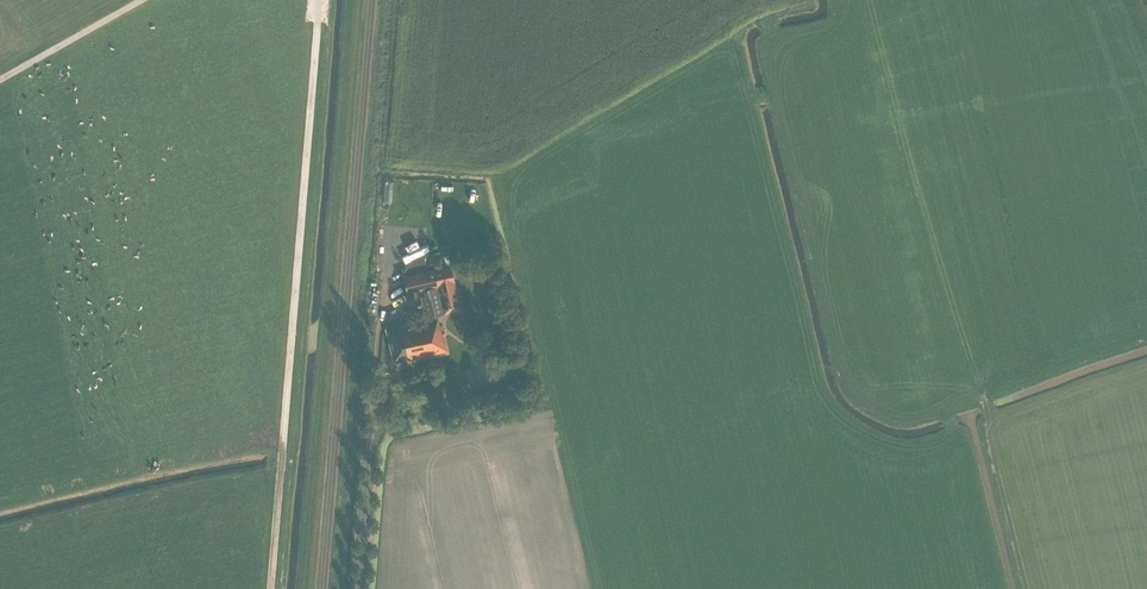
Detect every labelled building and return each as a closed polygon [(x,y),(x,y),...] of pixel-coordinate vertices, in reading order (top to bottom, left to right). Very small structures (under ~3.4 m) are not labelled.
[(408,299),(420,296),(425,317),(385,326),(394,362),(448,351),(442,325),(439,325),(437,315),(444,313),(461,309),(450,265),(403,276),(408,299)]
